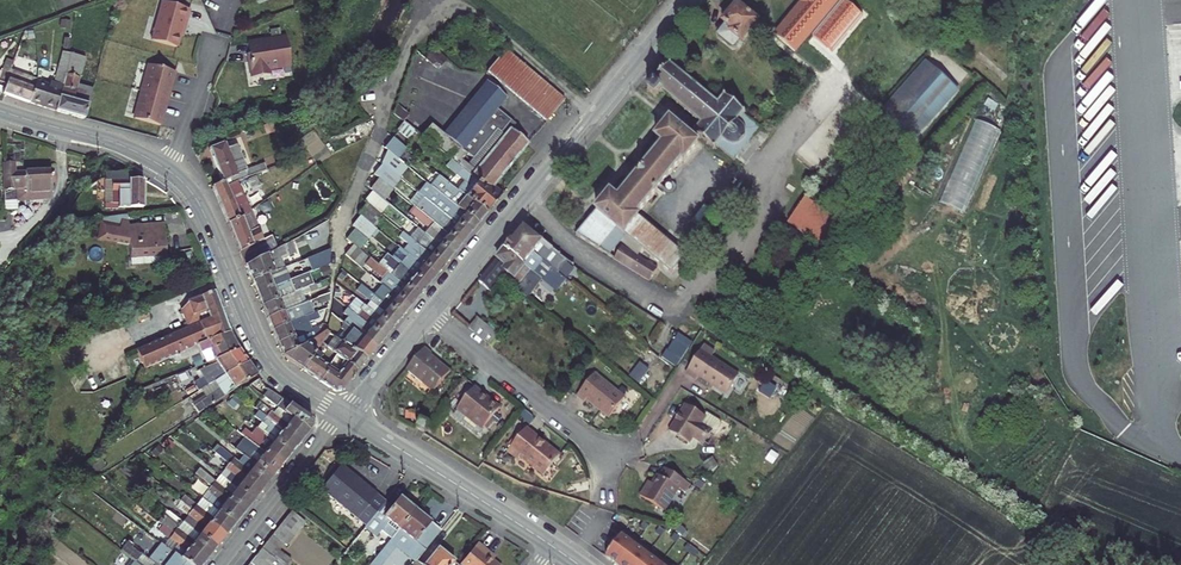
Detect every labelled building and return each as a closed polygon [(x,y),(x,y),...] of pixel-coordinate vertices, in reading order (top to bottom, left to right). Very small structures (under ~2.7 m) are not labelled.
[(162,0),(151,39),(179,46),(182,38),(184,38),(192,8),(162,0)] [(775,37),(794,52),(814,28),(819,32),(825,25),(827,27),(850,0),(806,0),(775,37)] [(755,26),(759,22),(738,4),(723,22),(726,24),(718,34),(718,37),(732,49),(736,49),(742,41),(742,42),(755,26)] [(766,28),(759,22),(755,26),(762,32),(766,28)] [(287,34),(247,39),(252,77),(271,74),(270,70),(291,67),(287,34)] [(435,49),(426,59),(437,68),(446,58),(435,49)] [(546,84),(505,50),(487,71),(546,121),(565,100),(546,84)] [(29,102),(56,111),(66,73),(69,54),(63,52),(62,52),(53,83),(50,82),(49,85),(36,82),(29,102)] [(84,119),(92,89),(77,85),(85,57),(70,53),(69,54),(66,73),(56,111),(84,119)] [(12,61),(6,59),(3,68),(9,70),(12,61)] [(923,59),(880,112),(915,141),(959,88),(923,59)] [(721,95),(723,96),(717,103),(710,98),(711,96),(710,95),(709,96),(702,91),(703,90),(702,88),(701,90),(694,84),(695,83),(694,82),(693,83),(686,78),(687,76),(686,75),(684,76),(678,71),(679,70),(678,69),(676,70),(670,65),(671,63),(669,62),(669,63),(667,62),(666,63),(667,64),(653,82),(652,81),(650,82),(652,83),(651,84),(651,85),(648,89),(647,88),(646,90),(647,90),(646,91),(647,92),(648,91),(653,96),(652,96),(654,97),(656,98),(657,96),(656,95),(659,91),(660,92),(661,91),(668,96),(667,98),(668,99),(669,98),(676,103),(675,104),(676,105),(677,104),(684,110),(683,111),(684,112),(686,111),(692,116),(691,118),(692,119),(694,118),(701,123),(695,130),(694,129),(692,131),(694,132),(692,133),(694,134),(695,133),(700,137),(699,138),(700,139),(701,138),(706,142),(705,144),(707,145),(708,144),(713,147),(711,149),(713,150),(714,149),(715,150),(717,148),(715,147),(716,146),(734,160),(736,157),(743,163),(754,149),(748,143),(759,129),(754,125),(757,122),(753,118),(750,122),(742,115),(743,113),(744,115),(746,113),(744,112),(746,111),(744,109),(743,111),(738,107),(739,106),(738,104),(737,106),(731,101),(732,100),(731,99),(730,100),(725,96),(727,95),(725,94),(724,95),(723,94),(721,95)] [(177,71),(148,63),(140,92),(169,100),(177,71)] [(38,68),(27,67),(24,76),(37,80),(38,68)] [(4,94),(29,102),(36,82),(37,80),(24,76),(9,70),(3,68),(2,72),(0,76),(0,82),(7,85),(4,94)] [(507,98),(487,80),(442,132),(467,152),(472,156),(466,164),(475,171),(510,129),(515,122),(498,110),(507,98)] [(169,100),(140,92),(133,117),(162,125),(169,100)] [(397,103),(394,114),(404,122),(410,114),(397,103)] [(610,194),(576,235),(598,249),(616,227),(626,236),(653,257),(672,273),(686,256),(636,215),(682,160),(684,161),(698,144),(669,121),(655,138),(663,145),(618,200),(610,194)] [(404,122),(397,130),(410,141),(417,132),(415,131),(404,122)] [(432,123),(424,133),(452,160),(457,164),(463,157),(467,152),(442,132),(432,123)] [(471,176),(489,192),(494,186),(528,144),(510,129),(475,171),(471,176)] [(759,129),(748,143),(754,149),(755,150),(767,136),(759,129)] [(393,138),(385,148),(388,151),(398,159),(407,149),(393,138)] [(225,142),(209,149),(222,182),(223,182),(225,187),(235,183),(243,179),(233,154),(239,151),(237,144),(226,148),(225,142)] [(246,166),(245,167),(239,151),(233,154),(243,179),(266,170),(264,163),(247,169),(246,166)] [(398,159),(388,151),(382,163),(395,174),(403,164),(398,159)] [(458,166),(461,169),(466,164),(463,157),(457,164),(458,166)] [(452,160),(446,166),(452,172),(458,166),(457,164),(452,160)] [(51,170),(16,172),(15,163),(14,163),(4,163),(3,163),(4,199),(18,199),(31,198),(30,192),(52,191),(52,183),(51,172),(51,170)] [(382,163),(376,176),(378,178),(389,187),(398,176),(395,174),(382,163)] [(398,176),(399,177),(408,167),(403,164),(395,174),(398,176)] [(461,169),(471,176),(475,171),(466,164),(461,169)] [(461,169),(456,175),(464,182),(457,190),(486,214),(498,199),(489,192),(471,176),(461,169)] [(131,172),(107,172),(107,180),(112,180),(112,204),(118,204),(118,207),(143,207),(143,180),(131,180),(131,172)] [(256,176),(248,180),(254,192),(261,189),(256,176)] [(392,189),(401,179),(399,177),(398,176),(389,187),(392,189)] [(440,177),(436,182),(438,184),(434,189),(477,225),(486,214),(457,190),(440,177)] [(378,178),(370,188),(373,191),(382,198),(384,200),(393,190),(392,189),(389,187),(378,178)] [(237,194),(230,197),(225,187),(223,182),(222,182),(212,187),(227,224),(241,217),(242,217),(241,214),(245,212),(237,194)] [(239,193),(235,183),(225,187),(230,197),(237,194),(239,193)] [(489,192),(498,199),(503,193),(494,186),(489,192)] [(433,188),(424,198),(469,235),(477,225),(434,189),(433,188)] [(373,191),(364,201),(366,203),(381,215),(390,205),(384,200),(382,198),(373,191)] [(421,196),(413,206),(413,207),(415,208),(424,198),(421,196)] [(786,222),(820,244),(837,217),(804,196),(786,222)] [(415,208),(419,212),(460,245),(469,235),(424,198),(415,208)] [(19,221),(18,199),(4,199),(5,219),(5,221),(5,222),(19,221)] [(366,203),(358,213),(360,215),(374,227),(378,223),(376,221),(381,215),(366,203)] [(413,207),(409,212),(415,217),(419,212),(415,208),(413,207)] [(271,236),(263,240),(251,210),(242,217),(241,217),(227,224),(245,266),(277,249),(274,244),(271,236)] [(415,217),(430,228),(425,234),(452,255),(460,245),(419,212),(415,217)] [(360,215),(352,226),(369,240),(377,229),(374,227),(360,215)] [(531,217),(524,225),(553,249),(574,266),(578,260),(581,255),(567,245),(570,241),(531,217)] [(164,224),(128,227),(130,257),(166,254),(164,224)] [(559,273),(563,268),(548,255),(553,249),(524,225),(515,237),(559,273)] [(417,227),(409,238),(443,266),(452,255),(425,234),(417,227)] [(626,236),(616,227),(598,249),(610,256),(621,242),(626,236)] [(354,229),(346,239),(353,245),(360,250),(367,240),(354,229)] [(402,232),(399,237),(408,244),(410,246),(405,252),(435,276),(443,266),(409,238),(402,232)] [(648,263),(653,257),(626,236),(621,242),(638,256),(648,263)] [(559,273),(515,237),(505,248),(543,279),(542,280),(549,286),(554,279),(568,290),(572,284),(559,273)] [(281,240),(274,244),(277,249),(282,246),(283,246),(281,240)] [(295,253),(290,242),(285,245),(283,246),(282,246),(277,249),(245,266),(251,282),(284,268),(285,268),(281,258),(288,254),(289,256),(295,253)] [(353,245),(345,255),(361,268),(370,258),(360,250),(353,245)] [(397,246),(393,251),(404,260),(400,265),(426,287),(435,276),(405,252),(403,250),(397,246)] [(622,246),(614,259),(650,281),(658,269),(648,263),(638,256),(622,246)] [(507,266),(504,270),(515,279),(519,275),(524,279),(527,276),(534,282),(531,285),(524,294),(528,298),(542,280),(543,279),(505,248),(498,258),(507,266)] [(130,257),(131,266),(167,263),(166,254),(130,257)] [(426,287),(400,265),(387,254),(382,260),(393,268),(389,273),(418,297),(426,287)] [(578,260),(583,264),(587,259),(581,255),(578,260)] [(372,260),(367,266),(383,280),(380,284),(409,307),(418,297),(389,273),(379,265),(372,260)] [(389,273),(393,268),(382,260),(379,265),(389,273)] [(284,268),(251,282),(256,294),(302,275),(308,273),(316,269),(313,261),(286,272),(284,268)] [(559,273),(572,284),(577,279),(563,268),(559,273)] [(341,269),(336,279),(339,280),(345,272),(341,269)] [(308,273),(302,275),(304,281),(306,281),(311,279),(308,273)] [(256,294),(261,306),(308,287),(306,281),(304,281),(302,275),(256,294)] [(515,279),(521,283),(524,279),(519,275),(515,279)] [(371,276),(366,281),(383,295),(379,300),(401,318),(409,307),(380,284),(371,276)] [(524,279),(531,285),(534,282),(527,276),(524,279)] [(361,286),(357,290),(371,301),(366,307),(392,328),(401,318),(379,300),(361,286)] [(261,306),(267,319),(305,303),(302,295),(310,292),(308,287),(261,306)] [(230,332),(214,292),(188,302),(188,303),(181,311),(188,327),(136,350),(144,369),(172,357),(230,332)] [(329,294),(317,298),(319,302),(328,299),(329,294)] [(356,299),(348,309),(355,315),(364,305),(356,299)] [(313,314),(308,302),(305,303),(267,319),(272,331),(313,314)] [(364,305),(355,315),(384,339),(392,328),(366,307),(364,305)] [(145,309),(135,314),(138,321),(149,316),(145,309)] [(344,314),(348,318),(344,323),(349,327),(375,349),(384,339),(355,315),(348,309),(344,314)] [(313,314),(272,331),(277,344),(309,331),(306,324),(309,322),(319,318),(317,312),(313,314)] [(477,318),(469,328),(491,346),(500,335),(477,318)] [(277,344),(282,357),(306,344),(316,337),(315,334),(320,330),(318,327),(312,330),(309,331),(277,344)] [(349,327),(338,340),(344,344),(367,359),(375,349),(349,327)] [(316,337),(306,344),(316,351),(317,350),(317,349),(320,345),(321,343),(330,333),(326,331),(316,337)] [(172,357),(175,363),(201,352),(209,349),(215,360),(239,350),(230,332),(172,357)] [(330,333),(321,343),(327,348),(335,338),(330,333)] [(678,333),(662,358),(677,367),(692,342),(678,333)] [(327,348),(336,355),(344,344),(338,340),(335,338),(327,348)] [(306,344),(282,357),(302,370),(313,356),(316,351),(306,344)] [(346,362),(357,371),(367,359),(344,344),(336,355),(346,362)] [(695,359),(686,373),(697,380),(699,376),(727,394),(739,375),(711,357),(715,352),(704,345),(695,359)] [(432,353),(425,347),(406,369),(433,392),(450,371),(440,362),(439,363),(436,361),(437,360),(431,355),(432,353)] [(209,349),(201,352),(206,363),(207,363),(215,360),(209,349)] [(196,386),(199,391),(201,390),(215,382),(248,362),(239,350),(215,360),(217,363),(209,367),(199,370),(203,376),(197,380),(199,384),(196,386)] [(316,351),(313,356),(328,366),(334,358),(324,351),(322,354),(317,350),(316,351)] [(313,356),(302,370),(319,381),(330,367),(328,366),(313,356)] [(206,398),(194,406),(198,413),(257,375),(248,362),(215,382),(220,389),(206,398)] [(346,362),(338,373),(330,367),(319,381),(334,391),(341,390),(357,371),(346,362)] [(595,374),(576,396),(584,402),(586,400),(608,418),(625,398),(595,374)] [(259,379),(249,385),(255,390),(263,385),(259,379)] [(160,382),(149,386),(151,390),(162,385),(160,382)] [(201,390),(206,398),(220,389),(215,382),(201,390)] [(500,408),(474,387),(460,405),(458,407),(458,408),(459,409),(483,428),(484,427),(491,419),(500,408)] [(267,389),(263,396),(277,407),(291,418),(309,432),(312,427),(311,418),(267,389)] [(241,400),(234,395),(227,404),(233,409),(241,400)] [(291,418),(286,424),(272,413),(260,402),(255,408),(256,409),(259,411),(299,444),(309,432),(291,418)] [(688,402),(686,405),(694,410),(696,407),(688,402)] [(686,405),(669,431),(688,444),(693,437),(704,445),(705,444),(712,433),(700,425),(705,418),(694,410),(686,405)] [(277,407),(272,413),(286,424),(291,418),(277,407)] [(459,409),(454,415),(474,431),(480,432),(483,428),(459,409)] [(261,423),(267,427),(262,433),(290,455),(299,444),(259,411),(255,416),(254,417),(261,423)] [(721,426),(720,422),(707,415),(705,418),(700,425),(712,433),(705,444),(708,446),(721,426)] [(484,427),(487,429),(494,422),(491,419),(484,427)] [(251,436),(234,422),(230,427),(233,429),(238,433),(244,438),(281,467),(290,455),(262,433),(257,440),(251,436)] [(261,423),(257,429),(262,433),(267,427),(261,423)] [(257,429),(251,436),(257,440),(262,433),(257,429)] [(525,430),(508,452),(517,460),(520,456),(544,475),(560,455),(535,436),(534,437),(525,430)] [(243,440),(235,450),(243,456),(254,465),(271,478),(281,467),(244,438),(243,440)] [(238,462),(219,448),(216,450),(215,453),(219,456),(262,490),(271,478),(254,465),(249,471),(238,462)] [(98,453),(93,457),(96,461),(102,457),(98,453)] [(219,456),(215,461),(231,474),(240,481),(235,488),(253,502),(262,490),(219,456)] [(243,456),(238,462),(249,471),(254,465),(243,456)] [(339,467),(332,461),(316,480),(323,486),(339,467)] [(714,461),(708,468),(714,473),(719,466),(714,461)] [(385,501),(340,464),(339,467),(323,486),(320,489),(365,526),(385,502),(385,501)] [(83,467),(74,477),(86,485),(96,479),(83,467)] [(199,468),(194,474),(199,478),(243,514),(253,502),(235,488),(226,480),(220,476),(216,481),(199,468)] [(646,487),(640,496),(665,511),(679,488),(684,491),(689,483),(664,468),(660,476),(657,475),(649,489),(646,487)] [(231,474),(226,480),(235,488),(240,481),(231,474)] [(199,478),(195,484),(206,493),(212,497),(207,504),(234,525),(243,514),(199,478)] [(320,489),(317,492),(363,530),(365,526),(320,489)] [(206,493),(201,499),(207,504),(212,497),(206,493)] [(183,498),(180,501),(225,537),(234,525),(207,504),(202,510),(196,505),(185,496),(183,498)] [(355,548),(358,551),(371,534),(375,538),(381,531),(391,539),(415,509),(400,496),(391,507),(385,502),(365,526),(363,530),(336,562),(340,564),(341,564),(355,548)] [(201,499),(196,505),(202,510),(207,504),(201,499)] [(188,526),(216,548),(225,537),(180,501),(176,507),(187,516),(193,520),(188,526)] [(391,539),(370,564),(378,564),(394,545),(396,543),(411,555),(413,553),(419,557),(441,530),(415,509),(391,539)] [(46,511),(37,523),(43,528),(52,516),(46,511)] [(305,522),(291,511),(285,519),(299,530),(305,522)] [(183,522),(188,526),(193,520),(187,516),(183,522)] [(178,528),(166,518),(164,521),(161,524),(162,525),(173,534),(206,560),(216,548),(188,526),(183,522),(178,528)] [(285,519),(279,526),(293,538),(299,530),(285,519)] [(157,531),(169,540),(176,546),(172,552),(173,553),(188,564),(203,564),(206,560),(173,534),(162,525),(157,531)] [(279,526),(273,534),(285,544),(287,545),(293,538),(279,526)] [(605,556),(618,564),(668,564),(622,532),(605,556)] [(273,534),(267,542),(279,551),(285,544),(273,534)] [(27,538),(23,535),(15,544),(19,548),(27,538)] [(19,548),(26,553),(34,544),(27,538),(19,548)] [(169,540),(164,546),(168,549),(172,552),(176,546),(169,540)] [(129,542),(121,551),(139,564),(155,564),(140,553),(139,555),(131,548),(133,545),(129,542)] [(261,549),(281,564),(288,564),(291,561),(279,551),(267,542),(261,549)] [(394,545),(415,562),(417,560),(419,557),(413,553),(411,555),(396,543),(394,545)] [(460,564),(462,564),(498,564),(489,558),(491,555),(477,543),(460,564)] [(454,561),(438,547),(423,564),(450,564),(454,561)] [(155,564),(163,564),(173,553),(172,552),(168,549),(155,564)] [(255,556),(266,564),(281,564),(261,549),(255,556)] [(173,553),(163,564),(188,564),(173,553)] [(250,563),(251,564),(266,564),(255,556),(250,563)]
